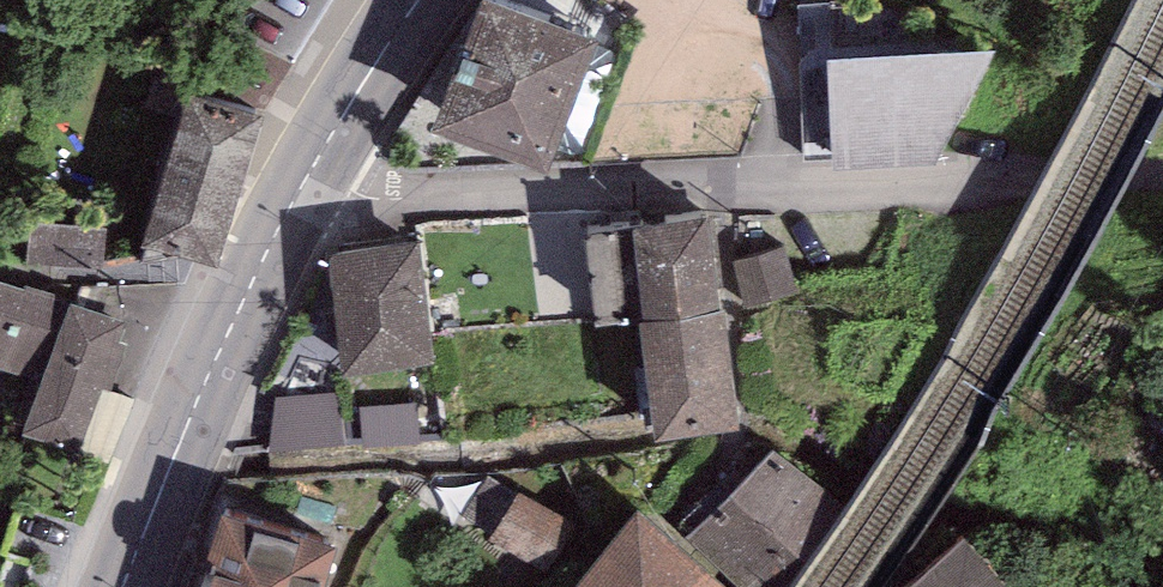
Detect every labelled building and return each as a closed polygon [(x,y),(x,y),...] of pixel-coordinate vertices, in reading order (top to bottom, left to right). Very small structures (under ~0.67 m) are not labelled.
[(544,175),(596,43),(487,0),(483,0),(431,131),(544,175)] [(826,59),(834,171),(947,167),(996,51),(826,59)] [(262,119),(190,97),(144,248),(216,270),(262,119)] [(709,219),(632,228),(644,323),(721,313),(709,219)] [(105,229),(28,223),(25,266),(102,272),(105,229)] [(421,244),(329,253),(341,376),(433,367),(421,244)] [(785,246),(731,263),(746,310),(800,294),(785,246)] [(41,386),(21,436),(78,456),(101,388),(112,392),(127,346),(119,341),(126,323),(71,306),(72,301),(26,285),(24,289),(0,282),(0,370),(41,386)] [(723,313),(721,313),(644,323),(639,324),(655,442),(739,430),(723,313)] [(335,394),(276,398),(269,453),(343,445),(335,394)] [(417,404),(359,407),(362,448),(420,444),(417,404)] [(772,446),(688,543),(739,586),(769,586),(840,505),(772,446)] [(488,476),(454,525),(565,586),(575,586),(612,542),(488,476)] [(223,513),(200,586),(327,586),(338,549),(223,513)] [(637,513),(612,542),(575,586),(726,586),(637,513)] [(908,586),(1008,586),(964,538),(908,586)]
